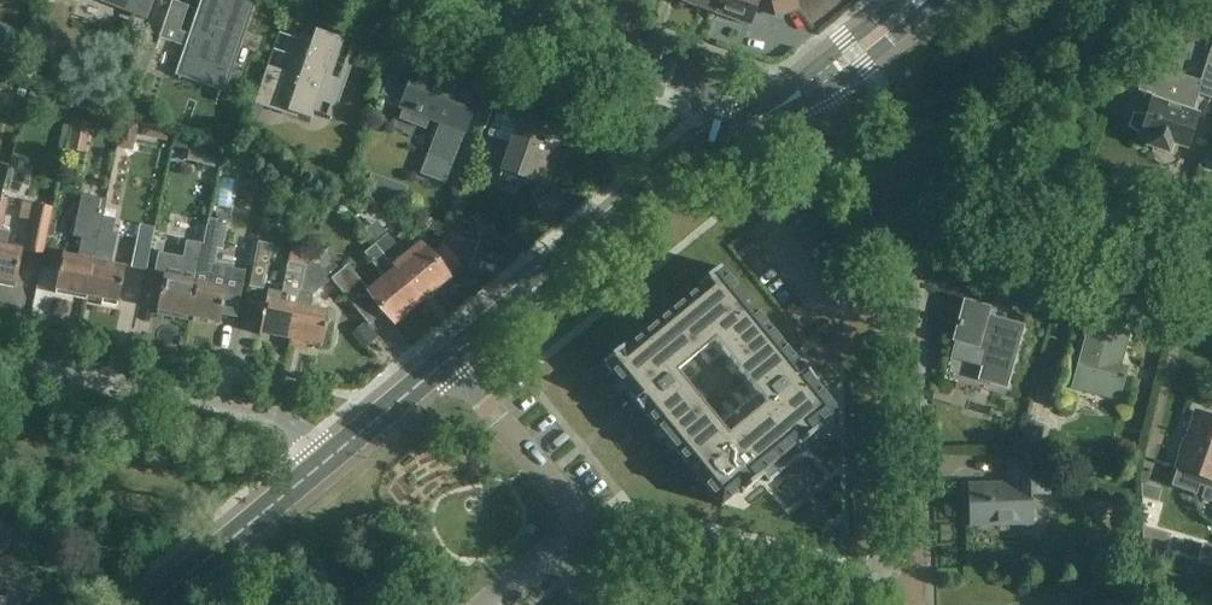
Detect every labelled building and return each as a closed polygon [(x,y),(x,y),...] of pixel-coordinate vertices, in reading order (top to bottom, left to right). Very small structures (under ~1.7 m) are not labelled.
[(85,0),(132,17),(138,0),(85,0)] [(187,51),(179,74),(220,89),(250,4),(238,0),(205,0),(192,38),(162,28),(158,41),(187,51)] [(719,0),(682,0),(715,12),(719,0)] [(715,12),(750,24),(758,0),(719,0),(715,12)] [(798,0),(773,0),(778,17),(801,10),(798,0)] [(779,34),(804,29),(801,17),(777,22),(779,34)] [(12,57),(22,32),(0,22),(0,51),(12,57)] [(756,43),(759,28),(728,22),(725,37),(756,43)] [(296,119),(297,116),(311,121),(314,112),(332,119),(357,46),(316,31),(313,40),(298,35),(285,73),(268,66),(254,104),(296,119)] [(1200,81),(1147,63),(1138,92),(1153,97),(1147,115),(1132,114),(1129,127),(1140,134),(1140,136),(1152,140),(1150,146),(1167,152),(1171,142),(1185,146),(1195,115),(1192,114),(1198,95),(1211,100),(1211,46),(1200,81)] [(444,183),(478,97),(415,73),(402,105),(443,121),(429,156),(437,159),(430,177),(444,183)] [(68,116),(71,102),(54,98),(51,112),(68,116)] [(152,105),(137,98),(131,113),(147,119),(152,105)] [(566,131),(521,115),(501,171),(546,187),(566,131)] [(85,154),(91,124),(75,120),(69,150),(85,154)] [(118,148),(123,121),(120,134),(111,132),(108,148),(116,150),(117,148),(118,148)] [(123,121),(118,148),(133,151),(139,124),(123,121)] [(234,150),(241,131),(218,123),(212,142),(234,150)] [(218,153),(190,146),(187,161),(215,168),(218,153)] [(87,298),(104,217),(107,200),(81,195),(69,259),(63,258),(56,292),(87,298)] [(44,256),(52,208),(36,205),(27,252),(44,256)] [(209,218),(206,232),(188,319),(220,326),(229,280),(212,276),(217,248),(222,249),(228,222),(226,222),(228,212),(213,209),(211,219),(209,218)] [(104,217),(87,298),(118,304),(125,270),(111,267),(118,235),(113,234),(116,219),(104,217)] [(478,246),(484,230),(450,218),(445,234),(478,246)] [(145,271),(154,228),(139,225),(131,268),(145,271)] [(7,249),(10,233),(9,232),(10,229),(2,227),(1,233),(0,233),(0,282),(15,285),(22,252),(7,249)] [(188,319),(206,232),(191,229),(188,242),(187,241),(180,272),(166,269),(157,313),(188,319)] [(373,246),(420,303),(447,281),(444,277),(456,267),(443,250),(430,260),(422,250),(409,261),(387,234),(373,246)] [(258,242),(249,287),(263,290),(273,245),(258,242)] [(420,303),(373,246),(364,253),(386,280),(369,294),(381,309),(394,325),(420,303)] [(313,261),(330,281),(364,323),(381,309),(369,294),(347,267),(341,272),(324,252),(313,261)] [(306,266),(290,342),(328,350),(333,326),(327,325),(329,315),(315,312),(319,294),(315,293),(330,281),(313,261),(307,266),(306,266)] [(290,342),(306,266),(288,262),(282,294),(268,291),(259,336),(290,342)] [(721,507),(740,492),(742,494),(764,476),(769,482),(804,454),(799,447),(821,429),(819,427),(838,411),(815,383),(816,382),(800,363),(799,364),(720,268),(698,286),(700,288),(627,348),(625,345),(603,363),(629,394),(627,395),(643,414),(644,413),(721,507)] [(986,351),(981,368),(978,381),(1004,388),(1020,326),(984,316),(986,309),(963,303),(953,342),(986,351)] [(1077,355),(1071,376),(1068,388),(1115,401),(1124,368),(1115,366),(1124,331),(1089,322),(1080,356),(1077,355)] [(364,349),(377,338),(365,323),(351,335),(364,349)] [(1195,413),(1175,470),(1177,471),(1171,486),(1196,495),(1199,486),(1205,488),(1211,490),(1211,419),(1195,413)] [(1026,419),(1015,461),(1047,471),(1054,448),(1040,443),(1045,425),(1026,419)] [(1006,458),(1007,485),(969,487),(970,527),(1022,525),(1023,528),(1031,527),(1036,522),(1036,513),(1033,509),(1030,509),(1030,497),(1052,496),(1051,473),(1047,471),(1015,461),(1006,458)] [(3,555),(11,525),(0,523),(0,554),(3,555)] [(1202,545),(1197,563),(1211,567),(1211,547),(1202,545)]
